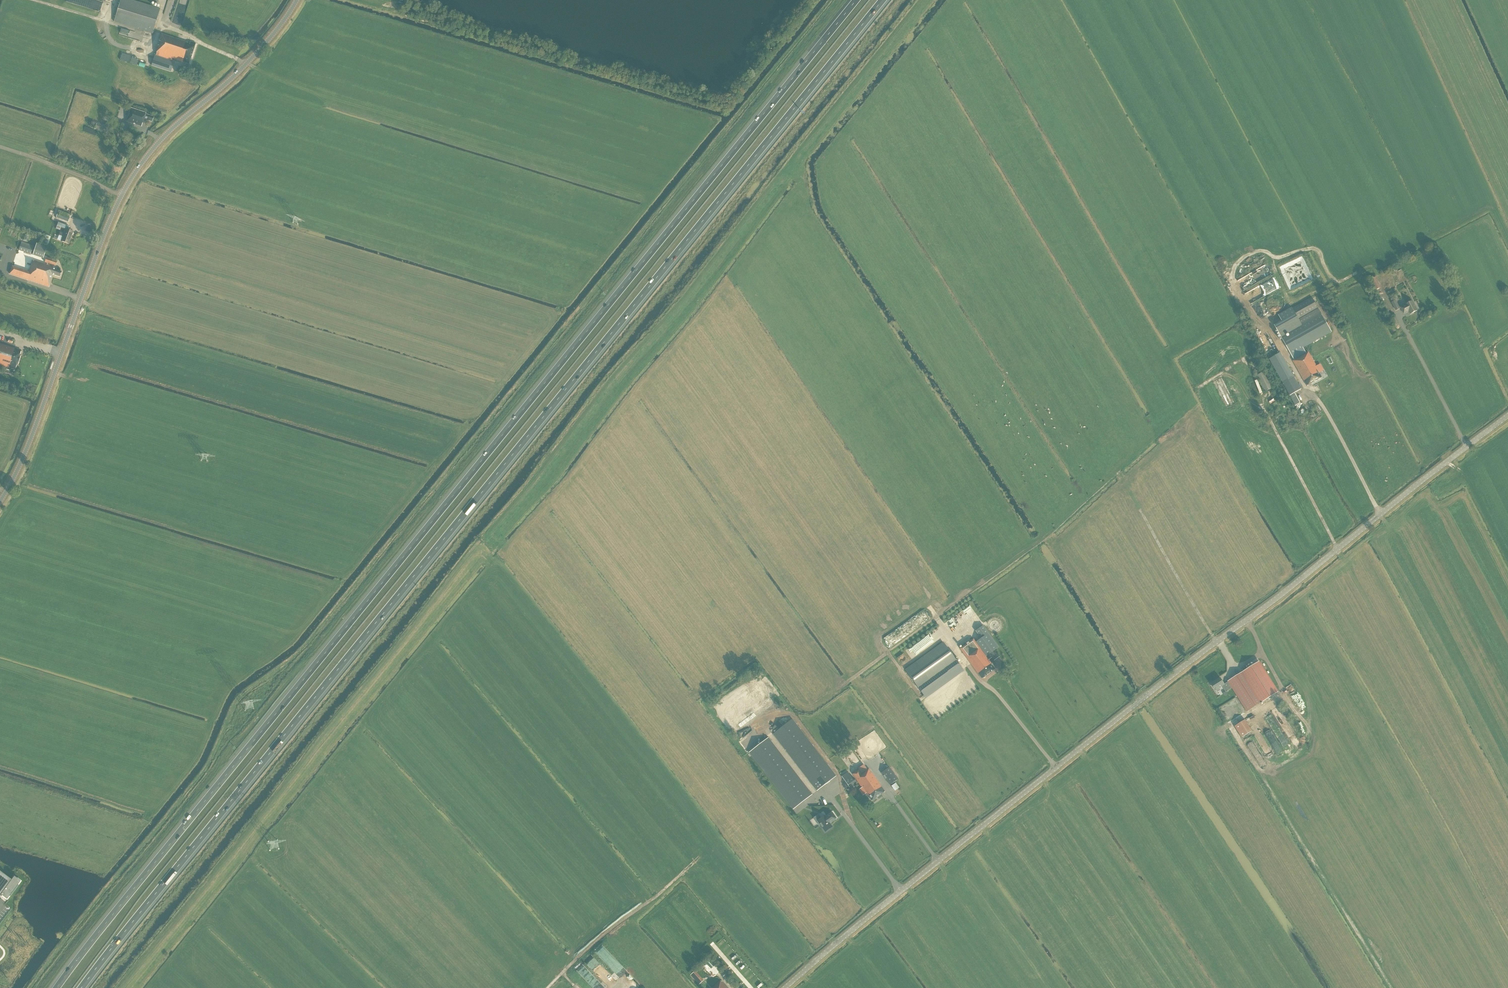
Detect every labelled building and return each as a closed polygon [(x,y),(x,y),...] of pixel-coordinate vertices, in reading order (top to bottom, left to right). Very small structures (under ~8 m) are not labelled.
[(160,9),(131,0),(121,0),(114,22),(152,33),(160,9)] [(189,64),(196,43),(190,41),(189,44),(186,42),(161,34),(157,48),(155,56),(155,55),(151,65),(171,72),(174,62),(174,59),(189,64)] [(152,121),(153,117),(145,114),(146,112),(131,108),(130,112),(129,112),(126,121),(141,126),(144,119),(152,121)] [(106,133),(108,127),(109,126),(93,121),(91,126),(96,127),(95,129),(98,130),(106,133)] [(59,210),(58,213),(56,217),(68,221),(70,218),(71,215),(59,210)] [(69,227),(63,224),(59,223),(57,226),(62,227),(66,229),(64,234),(60,232),(59,235),(60,235),(58,240),(68,244),(73,231),(68,230),(69,227)] [(44,235),(41,244),(48,247),(52,237),(44,235)] [(34,246),(22,241),(19,250),(31,254),(34,246)] [(37,243),(33,255),(43,258),(47,247),(37,243)] [(60,277),(62,272),(56,270),(56,268),(54,268),(54,265),(55,266),(57,261),(46,258),(44,262),(47,263),(47,264),(33,260),(32,264),(31,264),(29,272),(14,267),(12,274),(49,287),(53,275),(60,277)] [(1375,290),(1381,287),(1376,277),(1370,280),(1375,290)] [(1280,295),(1279,295),(1278,294),(1277,294),(1276,294),(1274,294),(1273,295),(1272,295),(1271,296),(1270,297),(1269,298),(1268,299),(1267,300),(1267,301),(1267,303),(1267,304),(1267,305),(1267,307),(1268,308),(1269,309),(1270,310),(1271,311),(1273,311),(1275,312),(1277,312),(1278,312),(1279,312),(1280,311),(1281,311),(1282,310),(1283,309),(1284,308),(1284,306),(1285,305),(1285,304),(1285,303),(1285,301),(1284,300),(1283,298),(1282,297),(1281,296),(1280,295)] [(1322,315),(1312,297),(1273,319),(1276,325),(1269,330),(1283,355),(1291,351),(1295,359),(1293,360),(1307,386),(1322,377),(1318,370),(1319,370),(1309,352),(1308,350),(1309,349),(1306,344),(1302,346),(1301,346),(1331,330),(1327,323),(1325,325),(1320,316),(1322,315)] [(1400,308),(1396,300),(1392,302),(1396,311),(1400,308)] [(1405,304),(1406,304),(1400,307),(1404,314),(1409,311),(1410,314),(1417,310),(1412,301),(1405,304)] [(21,350),(0,344),(0,364),(15,369),(17,364),(18,365),(21,355),(20,355),(21,350)] [(1282,356),(1280,353),(1269,359),(1272,363),(1295,405),(1300,402),(1295,393),(1301,389),(1282,356)] [(1273,388),(1265,371),(1257,375),(1265,392),(1273,388)] [(976,631),(981,638),(976,642),(973,639),(960,648),(982,679),(995,669),(993,666),(996,664),(994,661),(992,663),(991,664),(986,656),(991,652),(998,647),(983,625),(976,631)] [(963,670),(943,642),(905,669),(925,697),(963,670)] [(994,660),(999,656),(996,652),(991,656),(994,660)] [(1220,677),(1211,683),(1215,690),(1222,686),(1226,692),(1232,688),(1247,711),(1277,692),(1259,662),(1228,681),(1228,682),(1224,684),(1220,677)] [(817,791),(836,776),(792,719),(773,734),(817,791)] [(1251,731),(1245,719),(1234,725),(1240,737),(1251,731)] [(793,809),(812,794),(768,737),(749,752),(793,809)] [(890,785),(898,779),(889,767),(881,773),(890,785)] [(872,801),(885,792),(869,768),(861,773),(859,770),(852,774),(866,793),(872,801)] [(849,787),(857,782),(853,777),(852,778),(848,772),(842,776),(849,787)] [(822,822),(815,828),(818,832),(819,831),(824,837),(831,832),(828,829),(834,824),(830,818),(823,823),(822,822)] [(0,894),(7,899),(21,881),(14,876),(11,880),(0,871),(0,895),(0,894)]
